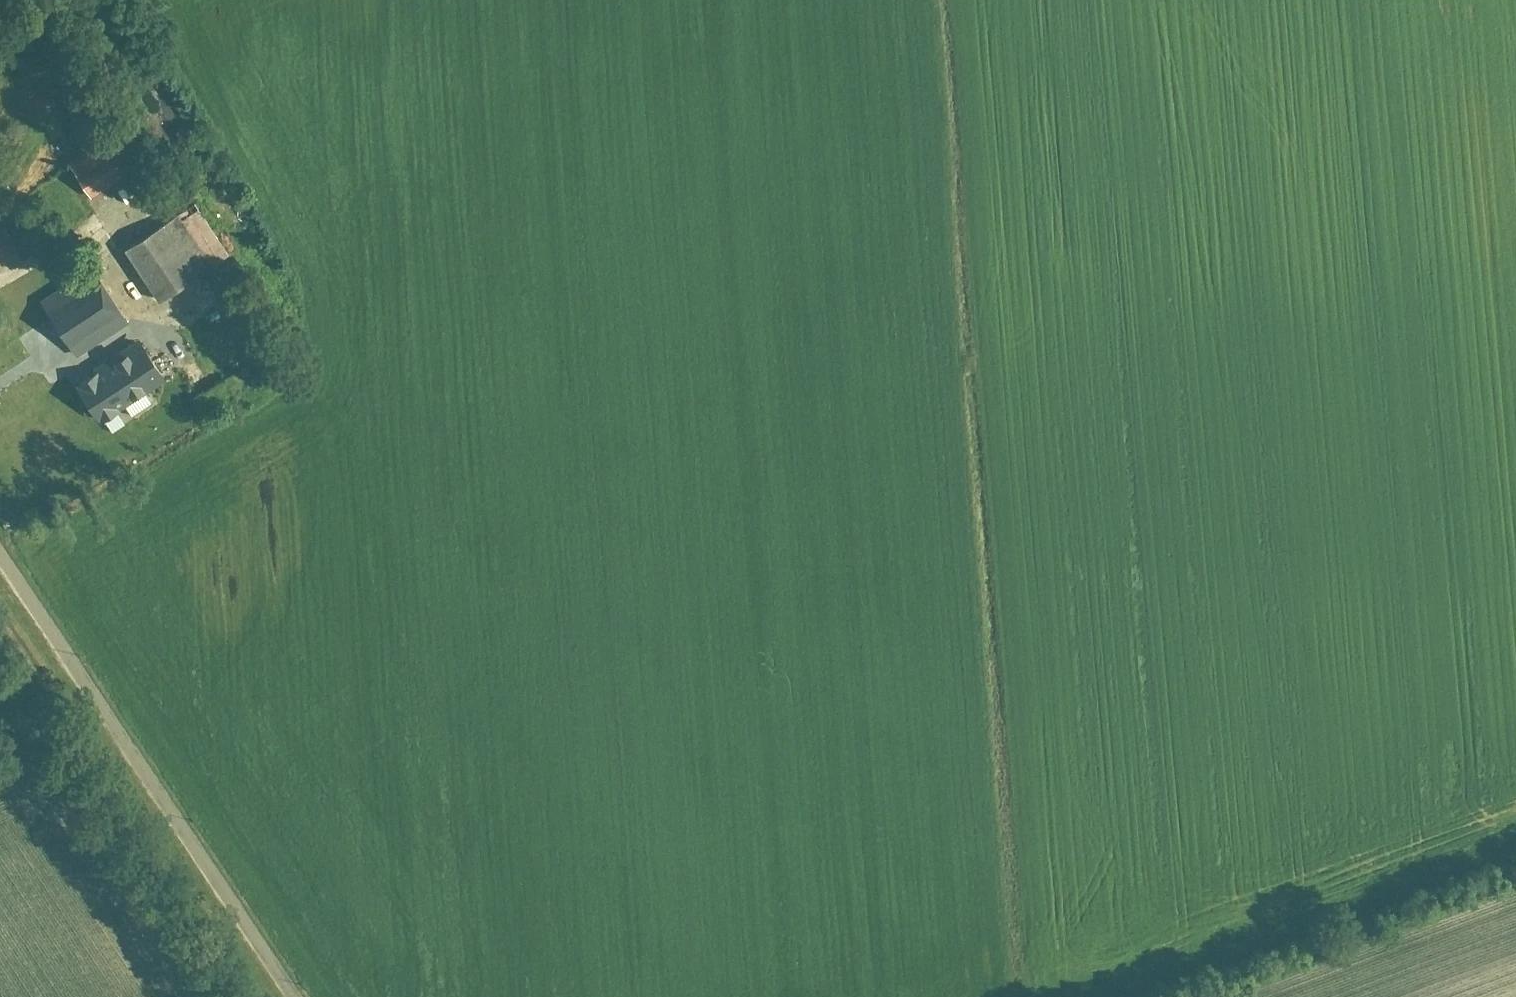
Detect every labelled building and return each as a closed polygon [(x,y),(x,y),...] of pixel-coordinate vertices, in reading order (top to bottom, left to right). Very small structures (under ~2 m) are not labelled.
[(66,167),(89,202),(140,169),(117,134),(66,167)] [(192,209),(124,255),(158,304),(226,258),(192,209)] [(126,326),(90,273),(4,331),(40,383),(72,361),(89,386),(117,367),(101,343),(126,326)]
